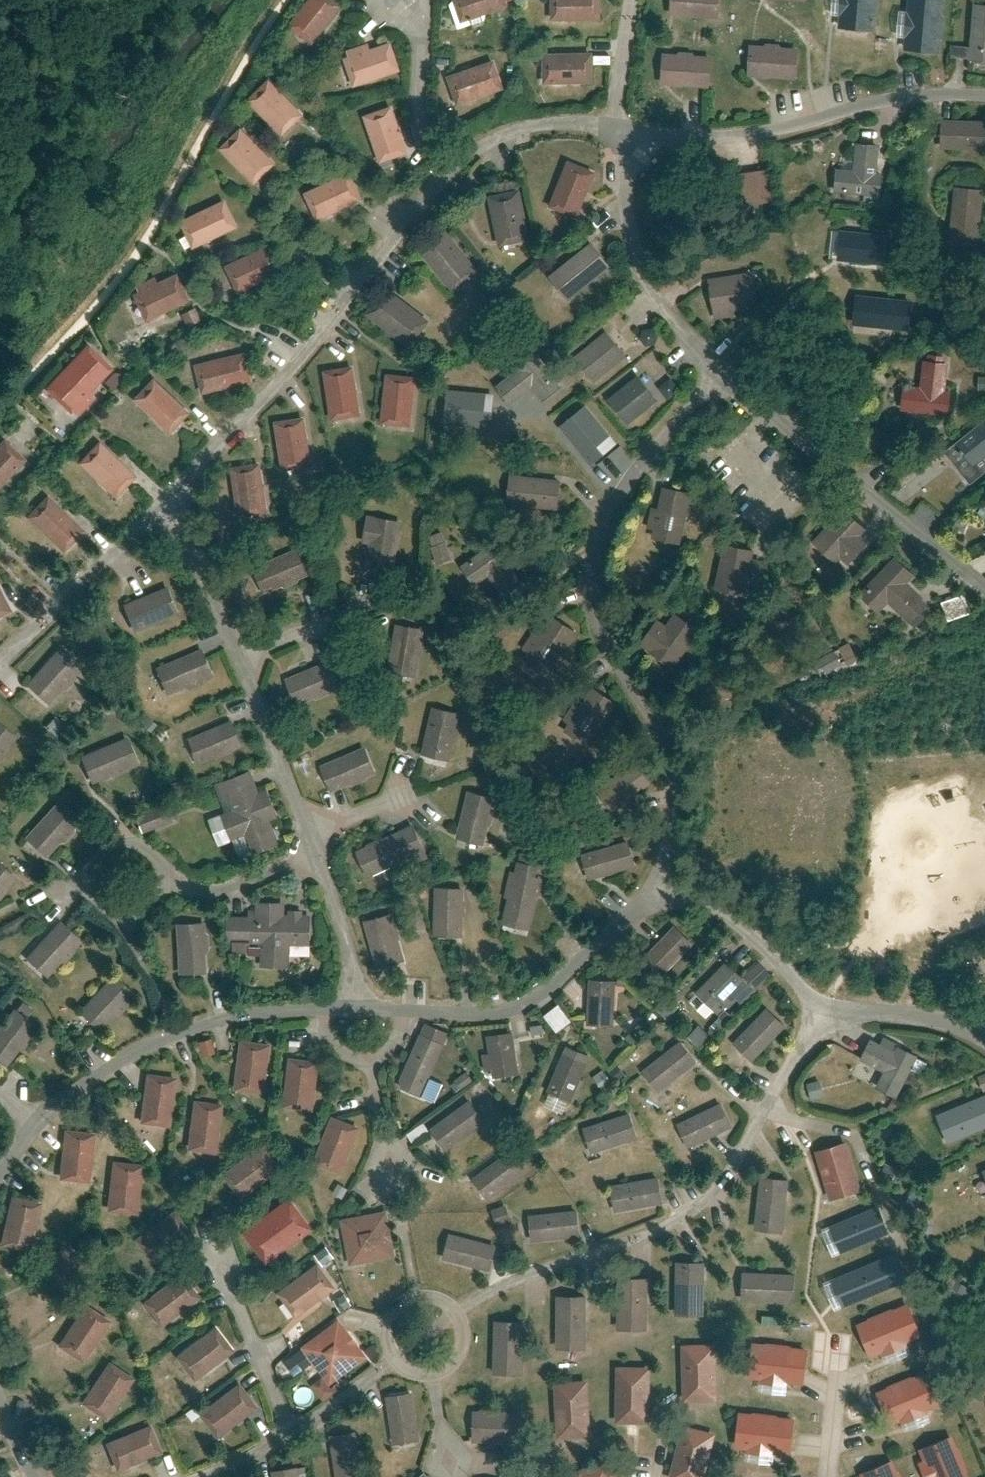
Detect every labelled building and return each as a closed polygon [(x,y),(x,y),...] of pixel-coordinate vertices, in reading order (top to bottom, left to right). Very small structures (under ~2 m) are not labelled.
[(347,17),(331,0),(313,0),(285,26),(309,51),(347,17)] [(462,22),(509,7),(507,0),(455,0),(462,22)] [(548,20),(604,22),(604,0),(549,0),(548,20)] [(670,15),(723,19),(724,0),(671,0),(670,15)] [(841,32),(873,35),(877,0),(844,0),(841,32)] [(902,37),(938,39),(940,0),(904,0),(902,37)] [(976,6),(971,63),(984,63),(984,6),(976,6)] [(800,45),(750,42),(747,80),(797,84),(800,45)] [(358,86),(400,72),(391,46),(349,61),(358,86)] [(713,56),(660,55),(659,89),(712,90),(713,56)] [(590,56),(548,56),(549,85),(590,84),(590,56)] [(494,62),(447,79),(457,107),(505,89),(494,62)] [(271,89),(250,110),(281,138),(301,117),(271,89)] [(404,143),(393,112),(364,122),(375,154),(404,143)] [(946,119),(946,142),(984,144),(984,121),(946,119)] [(266,163),(247,135),(220,153),(238,181),(266,163)] [(597,176),(568,164),(551,204),(580,216),(597,176)] [(883,167),(837,167),(836,205),(883,206),(883,167)] [(349,173),(309,195),(324,222),(364,200),(349,173)] [(955,185),(950,227),(983,230),(984,215),(984,188),(955,185)] [(523,194),(490,202),(502,251),(535,242),(523,194)] [(192,249),(237,231),(225,204),(181,223),(192,249)] [(452,234),(425,252),(453,292),(480,273),(452,234)] [(609,268),(591,244),(548,277),(566,301),(609,268)] [(820,272),(879,277),(881,249),(822,244),(820,272)] [(269,246),(233,265),(245,290),(282,271),(269,246)] [(172,273),(127,296),(141,323),(186,300),(172,273)] [(755,273),(709,279),(714,315),(760,309),(755,273)] [(431,321),(387,287),(365,316),(408,350),(431,321)] [(850,323),(908,335),(914,308),(856,295),(850,323)] [(625,353),(604,328),(573,354),(594,379),(625,353)] [(47,390),(70,412),(110,371),(86,348),(47,390)] [(563,388),(532,350),(513,366),(518,371),(497,388),(512,406),(533,389),(544,403),(563,388)] [(247,356),(196,367),(203,394),(252,385),(247,356)] [(950,416),(952,362),(925,361),(924,389),(902,388),(900,414),(950,416)] [(354,369),(324,374),(330,419),(362,416),(354,369)] [(656,394),(635,369),(604,396),(625,421),(656,394)] [(418,381),(389,377),(383,427),(412,430),(418,381)] [(135,400),(168,435),(188,415),(155,381),(135,400)] [(495,395),(448,390),(445,426),(492,431),(495,395)] [(615,440),(584,402),(560,422),(591,460),(615,440)] [(306,420),(277,425),(285,473),(314,468),(306,420)] [(958,442),(980,470),(984,467),(984,421),(958,442)] [(0,442),(0,487),(23,460),(0,442)] [(83,465),(118,500),(138,480),(103,445),(83,465)] [(265,471),(229,477),(235,513),(271,507),(265,471)] [(563,482),(508,477),(505,506),(560,511),(563,482)] [(697,497),(662,488),(649,539),(684,548),(697,497)] [(86,531),(47,498),(26,521),(65,555),(86,531)] [(842,579),(883,541),(845,511),(812,546),(842,579)] [(364,563),(394,570),(405,523),(375,515),(364,563)] [(504,537),(458,569),(471,588),(490,575),(504,596),(523,583),(509,563),(518,557),(504,537)] [(747,548),(722,542),(708,599),(731,605),(737,581),(756,586),(762,565),(744,560),(747,548)] [(261,595),(309,578),(298,549),(251,567),(261,595)] [(910,574),(890,554),(853,590),(874,614),(886,602),(911,623),(929,609),(905,583),(910,574)] [(181,616),(168,587),(126,606),(139,634),(181,616)] [(701,635),(679,616),(648,653),(671,672),(701,635)] [(552,677),(578,636),(554,620),(528,661),(552,677)] [(429,631),(396,625),(386,674),(419,680),(429,631)] [(976,650),(984,659),(984,640),(976,650)] [(217,682),(200,647),(159,667),(173,696),(217,682)] [(63,650),(28,687),(49,706),(84,669),(63,650)] [(333,661),(286,682),(298,709),(345,687),(333,661)] [(594,747),(616,704),(586,688),(564,731),(594,747)] [(424,756),(452,760),(460,714),(432,710),(424,756)] [(0,723),(0,754),(16,738),(0,723)] [(233,723),(187,742),(200,772),(246,753),(233,723)] [(129,733),(83,751),(96,785),(143,767),(129,733)] [(368,747),(322,766),(333,793),(379,775),(368,747)] [(598,783),(614,806),(652,779),(636,757),(598,783)] [(227,814),(210,820),(221,848),(233,843),(239,859),(278,844),(252,778),(219,792),(227,814)] [(502,795),(467,792),(458,839),(484,843),(502,795)] [(26,840),(47,860),(78,827),(58,807),(26,840)] [(142,820),(146,831),(178,821),(174,810),(142,820)] [(417,827),(357,852),(368,879),(427,852),(417,827)] [(584,848),(591,875),(636,863),(629,837),(584,848)] [(516,867),(509,866),(496,918),(526,925),(539,873),(535,871),(537,863),(518,858),(516,867)] [(0,863),(0,896),(16,877),(0,863)] [(465,888),(435,888),(434,936),(464,937),(465,888)] [(312,913),(231,912),(230,957),(264,957),(264,968),(290,968),(290,947),(311,948),(312,913)] [(389,916),(365,923),(377,967),(401,960),(389,916)] [(663,961),(684,932),(662,916),(641,945),(663,961)] [(81,941),(62,924),(26,962),(45,980),(81,941)] [(206,925),(175,926),(178,976),(207,974),(206,925)] [(743,1006),(758,990),(728,962),(697,994),(722,1017),(737,1001),(743,1006)] [(135,995),(115,977),(84,1011),(104,1029),(135,995)] [(617,1026),(619,980),(592,979),(590,1025),(617,1026)] [(547,1013),(560,1030),(575,1018),(562,1001),(547,1013)] [(787,1027),(768,1009),(734,1044),(752,1062),(787,1027)] [(14,1012),(0,1030),(0,1062),(9,1068),(37,1030),(14,1012)] [(451,1035),(427,1024),(399,1088),(424,1097),(451,1035)] [(515,1033),(491,1036),(496,1080),(520,1077),(515,1033)] [(215,1035),(199,1040),(203,1055),(220,1050),(215,1035)] [(699,1064),(682,1041),(643,1070),(660,1093),(699,1064)] [(274,1045),(242,1042),(238,1088),(269,1092),(274,1045)] [(878,1088),(898,1098),(919,1059),(899,1047),(895,1053),(874,1042),(864,1060),(887,1073),(878,1088)] [(593,1057),(567,1048),(548,1097),(573,1108),(593,1057)] [(321,1062),(291,1057),(283,1107),(312,1112),(321,1062)] [(177,1087),(146,1083),(140,1127),(171,1130),(177,1087)] [(939,1115),(950,1141),(984,1126),(984,1096),(939,1115)] [(228,1105),(196,1100),(188,1150),(220,1155),(228,1105)] [(431,1128),(447,1151),(486,1124),(470,1101),(431,1128)] [(732,1128),(721,1104),(678,1123),(689,1147),(732,1128)] [(638,1140),(630,1113),(583,1126),(590,1153),(638,1140)] [(362,1128),(335,1117),(316,1162),(344,1173),(362,1128)] [(96,1135),(66,1132),(63,1167),(93,1170),(96,1135)] [(845,1142),(815,1151),(830,1198),(859,1189),(845,1142)] [(280,1168),(263,1146),(231,1168),(248,1191),(280,1168)] [(473,1182),(489,1202),(528,1173),(512,1153),(473,1182)] [(140,1215),(144,1165),(114,1162),(110,1213),(140,1215)] [(792,1182),(762,1178),(756,1228),(786,1232),(792,1182)] [(656,1180),(611,1185),(614,1212),(659,1206),(656,1180)] [(41,1206),(11,1201),(5,1240),(35,1245),(41,1206)] [(306,1223),(290,1203),(255,1227),(274,1247),(306,1223)] [(879,1207),(831,1227),(841,1251),(889,1232),(879,1207)] [(142,1238),(160,1259),(191,1230),(174,1210),(150,1231),(142,1238)] [(390,1210),(342,1218),(350,1266),(398,1258),(390,1210)] [(579,1212),(530,1216),(534,1243),(582,1238),(579,1212)] [(493,1274),(498,1244),(452,1235),(446,1265),(493,1274)] [(900,1251),(837,1276),(848,1304),(911,1279),(900,1251)] [(678,1307),(706,1307),(706,1267),(678,1267),(678,1307)] [(334,1290),(319,1268),(283,1294),(299,1316),(334,1290)] [(797,1273),(746,1271),(745,1303),(797,1304),(797,1273)] [(148,1302),(162,1324),(201,1298),(186,1276),(148,1302)] [(651,1279),(619,1279),(618,1329),(650,1330),(651,1279)] [(586,1297),(558,1296),(557,1348),(585,1349),(586,1297)] [(88,1301),(59,1343),(85,1361),(115,1320),(88,1301)] [(922,1336),(909,1302),(857,1322),(870,1356),(922,1336)] [(367,1353),(340,1316),(301,1344),(329,1382),(367,1353)] [(518,1320),(491,1320),(490,1367),(518,1367),(518,1320)] [(234,1348),(218,1327),(181,1355),(197,1377),(234,1348)] [(714,1343),(683,1344),(685,1398),(716,1397),(714,1343)] [(788,1384),(807,1386),(811,1349),(752,1343),(748,1380),(761,1381),(761,1386),(787,1388),(788,1384)] [(111,1363),(82,1405),(108,1423),(137,1381),(111,1363)] [(654,1367),(618,1365),(615,1423),(651,1425),(654,1367)] [(945,1402),(931,1370),(875,1393),(888,1426),(945,1402)] [(586,1375),(550,1377),(552,1432),(589,1430),(586,1375)] [(208,1415),(222,1437),(259,1413),(242,1392),(208,1415)] [(411,1392),(386,1395),(391,1438),(416,1435),(411,1392)] [(516,1409),(470,1408),(469,1440),(516,1440),(516,1409)] [(767,1423),(743,1421),(741,1449),(768,1452),(767,1458),(787,1460),(791,1420),(768,1418),(767,1423)] [(165,1453),(156,1426),(103,1444),(114,1472),(165,1453)] [(685,1428),(673,1476),(705,1476),(715,1435),(685,1428)] [(917,1450),(927,1476),(970,1476),(955,1436),(917,1450)] [(331,1448),(335,1476),(363,1476),(359,1444),(331,1448)] [(564,1476),(617,1476),(609,1457),(564,1476)] [(894,1460),(859,1473),(861,1476),(901,1476),(894,1460)]
